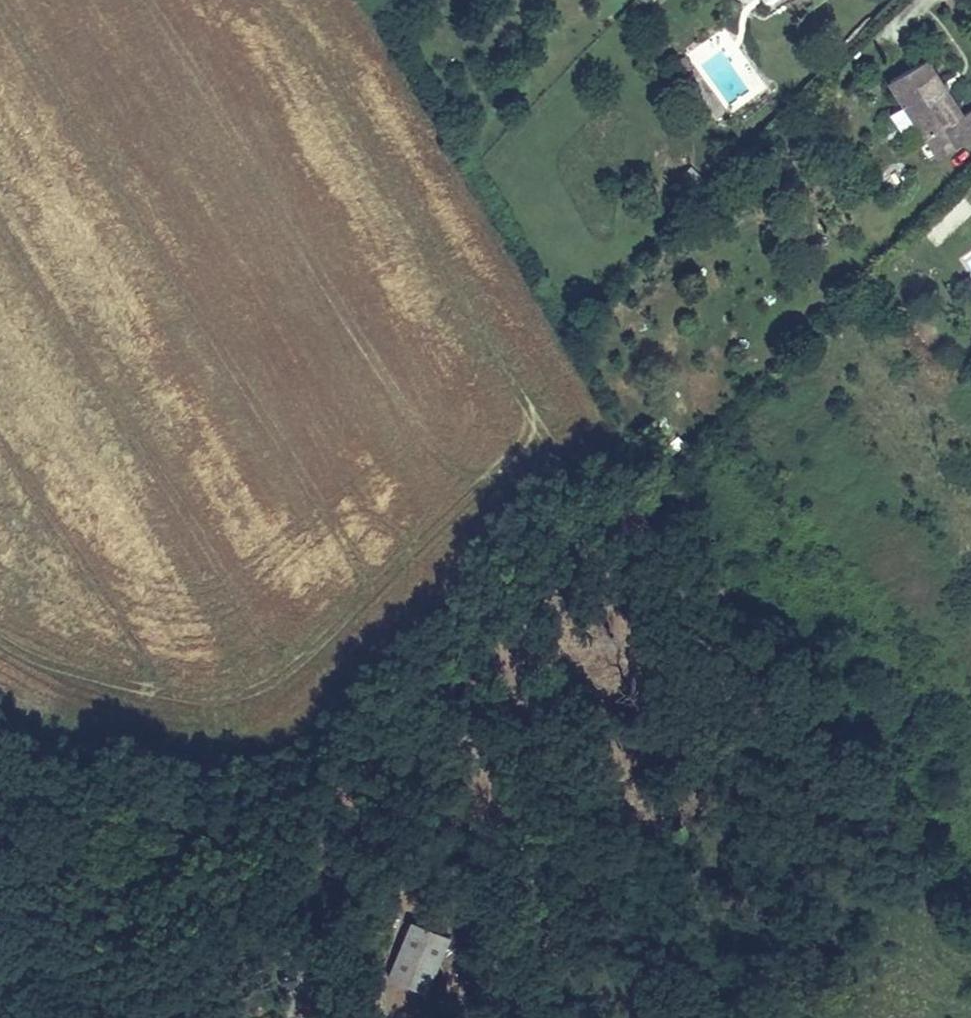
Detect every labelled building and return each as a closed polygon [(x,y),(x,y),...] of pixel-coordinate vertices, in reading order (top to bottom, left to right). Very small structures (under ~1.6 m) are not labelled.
[(938,58),(904,82),(939,138),(970,120),(970,111),(938,58)] [(382,971),(424,987),(449,924),(407,908),(382,971)]
